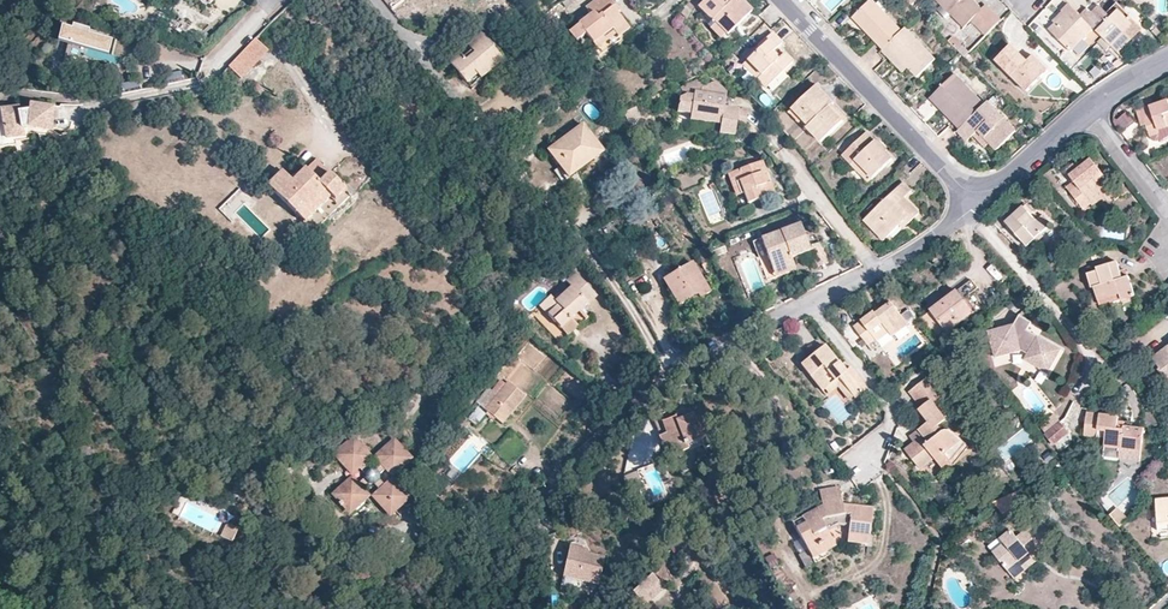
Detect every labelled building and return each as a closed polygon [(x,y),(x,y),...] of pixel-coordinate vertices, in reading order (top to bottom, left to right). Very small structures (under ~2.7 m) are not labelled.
[(615,5),(611,0),(596,0),(585,8),(591,15),(569,32),(576,41),(585,34),(593,44),(612,30),(615,34),(618,38),(629,29),(616,13),(612,7),(615,5)] [(733,0),(705,0),(698,7),(711,21),(706,26),(720,39),(725,34),(726,36),(752,12),(741,0),(740,0),(736,4),(733,0)] [(902,31),(873,0),(870,0),(854,15),(865,27),(863,29),(883,49),(886,46),(902,31)] [(1000,20),(985,4),(980,10),(971,0),(937,0),(964,27),(969,22),(983,36),(1000,20)] [(1110,17),(1119,8),(1114,2),(1105,12),(1110,17)] [(1080,16),(1068,4),(1060,11),(1063,14),(1054,23),(1048,29),(1070,52),(1092,29),(1080,16)] [(1124,32),(1130,38),(1140,29),(1119,8),(1110,17),(1105,12),(1099,6),(1092,13),(1087,8),(1080,16),(1092,29),(1110,46),(1124,32)] [(1063,14),(1060,11),(1051,20),(1054,23),(1063,14)] [(183,37),(191,26),(179,17),(171,28),(183,37)] [(56,43),(51,64),(78,70),(83,49),(110,56),(114,38),(89,33),(90,28),(71,24),(70,28),(59,26),(55,43),(56,43)] [(935,59),(905,28),(902,31),(886,46),(908,68),(917,77),(935,59)] [(612,30),(593,44),(597,49),(615,34),(612,30)] [(1110,46),(1116,53),(1130,38),(1124,32),(1110,46)] [(466,60),(463,57),(461,54),(450,64),(470,87),(504,60),(482,33),(467,45),(471,50),(474,54),(466,60)] [(760,76),(756,81),(764,89),(793,63),(784,54),(777,61),(774,58),(771,54),(782,44),(772,33),(757,47),(759,49),(746,62),(760,76)] [(947,41),(959,53),(963,56),(967,53),(950,37),(947,41)] [(268,51),(255,39),(228,68),(241,80),(268,51)] [(1011,45),(995,60),(1026,91),(1047,70),(1032,55),(1027,61),(1011,45)] [(883,49),(881,51),(902,73),(908,68),(886,46),(883,49)] [(471,50),(463,57),(466,60),(474,54),(471,50)] [(742,66),(756,81),(760,76),(746,62),(742,66)] [(963,125),(984,104),(954,74),(929,99),(937,106),(941,102),(963,125)] [(139,79),(122,84),(124,92),(141,88),(139,79)] [(730,120),(732,110),(721,108),(724,92),(713,82),(699,88),(698,93),(693,92),(692,96),(684,95),(677,98),(676,109),(689,112),(688,118),(718,125),(717,133),(732,137),(734,125),(735,121),(730,120)] [(817,85),(812,90),(830,107),(835,103),(828,96),(817,85)] [(792,109),(793,110),(808,126),(806,128),(821,143),(843,122),(830,107),(812,90),(792,109)] [(1158,135),(1157,132),(1167,128),(1167,100),(1136,112),(1141,127),(1144,126),(1148,138),(1158,135)] [(1016,130),(988,101),(984,104),(963,125),(959,129),(957,131),(967,142),(973,135),(977,131),(989,143),(996,150),(1016,130)] [(937,106),(959,129),(963,125),(941,102),(937,106)] [(0,110),(0,147),(15,146),(15,138),(24,137),(23,129),(30,128),(52,130),(54,107),(30,106),(30,111),(21,112),(20,107),(0,110)] [(737,111),(735,121),(734,125),(743,127),(745,112),(737,110),(737,111)] [(808,126),(793,110),(788,113),(805,130),(806,128),(808,126)] [(1123,128),(1134,121),(1128,112),(1118,118),(1123,128)] [(1136,122),(1125,130),(1130,138),(1141,130),(1136,122)] [(590,155),(594,161),(604,153),(583,125),(549,151),(565,173),(590,155)] [(985,147),(989,143),(977,131),(973,135),(985,147)] [(842,156),(850,165),(855,161),(872,179),(894,159),(880,144),(868,132),(842,156)] [(569,178),(594,161),(590,155),(565,173),(569,178)] [(315,159),(305,169),(319,183),(329,173),(315,159)] [(1064,171),(1074,183),(1078,187),(1069,194),(1082,211),(1091,204),(1088,201),(1110,184),(1090,159),(1077,169),(1073,165),(1064,171)] [(855,161),(850,165),(867,184),(872,179),(855,161)] [(762,162),(733,173),(742,195),(735,198),(740,211),(748,208),(747,205),(758,201),(775,195),(770,182),(765,184),(762,175),(766,174),(762,162)] [(319,183),(305,169),(293,181),(282,170),(266,186),(284,204),(298,217),(324,193),(330,198),(335,204),(348,192),(329,173),(319,183)] [(742,195),(733,173),(726,175),(735,198),(742,195)] [(257,190),(248,180),(242,185),(252,195),(257,190)] [(903,182),(867,217),(887,239),(900,226),(907,220),(910,224),(920,214),(916,209),(905,198),(912,191),(903,182)] [(1078,187),(1074,183),(1066,189),(1069,194),(1078,187)] [(1114,189),(1110,184),(1088,201),(1091,204),(1092,207),(1114,189)] [(236,192),(220,208),(228,217),(245,201),(236,192)] [(324,193),(298,217),(305,223),(330,198),(324,193)] [(1026,204),(1022,207),(1035,222),(1039,219),(1026,204)] [(1035,222),(1022,207),(1012,216),(1004,222),(1026,246),(1034,239),(1041,233),(1050,224),(1043,216),(1039,219),(1035,222)] [(887,239),(867,217),(863,221),(884,242),(887,239)] [(904,230),(910,224),(907,220),(900,226),(904,230)] [(799,224),(770,236),(772,240),(761,245),(773,272),(793,264),(791,259),(809,252),(810,252),(808,247),(799,224)] [(601,232),(593,238),(597,243),(605,237),(601,232)] [(1041,233),(1034,239),(1038,243),(1044,236),(1041,233)] [(772,240),(770,236),(760,239),(760,240),(752,243),(768,281),(795,271),(793,264),(773,272),(761,245),(772,240)] [(820,243),(808,247),(810,252),(809,252),(816,268),(829,264),(820,243)] [(703,250),(696,254),(700,264),(709,260),(703,250)] [(1122,278),(1120,271),(1117,262),(1096,268),(1096,271),(1086,275),(1091,288),(1093,287),(1099,305),(1109,302),(1108,298),(1118,295),(1120,301),(1135,297),(1128,276),(1122,278)] [(691,263),(664,281),(681,309),(710,292),(691,263)] [(1125,269),(1120,271),(1122,278),(1128,276),(1125,269)] [(539,306),(560,329),(571,319),(578,313),(581,310),(597,296),(575,273),(566,281),(571,287),(555,302),(550,296),(539,306)] [(956,292),(932,310),(947,330),(970,312),(956,292)] [(1108,298),(1109,302),(1110,304),(1120,301),(1118,295),(1108,298)] [(874,312),(853,328),(867,346),(875,339),(877,342),(889,333),(893,337),(908,325),(891,302),(876,314),(874,312)] [(588,318),(581,310),(578,313),(585,321),(588,318)] [(932,310),(921,319),(935,338),(947,330),(932,310)] [(1015,327),(990,335),(998,361),(1024,353),(1030,356),(1027,362),(1051,374),(1064,350),(1040,338),(1028,332),(1033,324),(1020,318),(1015,327)] [(571,319),(560,329),(567,337),(578,327),(571,319)] [(814,354),(824,346),(822,343),(812,352),(814,354)] [(868,388),(851,369),(846,372),(824,346),(814,354),(801,365),(822,392),(825,389),(838,379),(853,397),(855,399),(868,388)] [(1165,349),(1152,359),(1160,369),(1158,371),(1167,381),(1167,380),(1167,352),(1165,349)] [(911,448),(909,446),(904,450),(920,469),(934,458),(942,468),(950,462),(964,443),(962,442),(955,436),(951,432),(949,431),(947,430),(944,430),(941,432),(938,434),(934,428),(945,418),(939,410),(941,408),(941,407),(942,404),(942,401),(941,398),(939,394),(928,376),(908,392),(920,407),(918,409),(924,417),(927,421),(921,426),(909,436),(913,442),(915,444),(911,448)] [(848,402),(853,397),(838,379),(825,389),(829,394),(837,388),(848,402)] [(525,396),(507,381),(495,394),(487,388),(476,402),(484,409),(502,424),(525,396)] [(675,455),(689,449),(687,445),(701,440),(702,444),(704,448),(719,442),(715,431),(713,432),(702,405),(662,421),(659,414),(652,416),(665,448),(671,445),(675,455)] [(1118,416),(1086,412),(1083,436),(1104,440),(1104,448),(1140,452),(1144,428),(1124,425),(1124,421),(1118,420),(1118,416)] [(918,422),(921,426),(927,421),(924,417),(918,422)] [(1051,436),(1047,439),(1053,446),(1069,433),(1063,426),(1051,436)] [(353,438),(349,441),(354,447),(357,443),(353,438)] [(393,440),(389,444),(394,449),(398,445),(393,440)] [(687,445),(689,449),(702,444),(701,440),(687,445)] [(394,449),(389,444),(378,454),(383,458),(378,463),(380,465),(376,469),(369,468),(365,464),(367,462),(364,458),(369,455),(357,443),(354,447),(349,441),(339,451),(344,455),(338,459),(350,472),(354,468),(357,472),(360,469),(363,473),(363,479),(358,483),(356,481),(352,485),(348,480),(336,490),(340,495),(335,500),(346,511),(350,506),(354,510),(366,500),(363,496),(366,492),(363,488),(368,484),(374,484),(378,489),(375,491),(379,495),(376,500),(386,512),(390,508),(394,512),(404,503),(400,499),(404,495),(394,483),(390,486),(386,482),(384,484),(379,480),(379,473),(384,469),(388,473),(392,469),(395,473),(406,463),(403,459),(406,455),(398,445),(394,449)] [(964,443),(950,462),(952,465),(968,447),(964,443)] [(344,455),(339,451),(335,455),(338,459),(344,455)] [(383,458),(378,454),(374,458),(378,463),(383,458)] [(462,474),(457,468),(449,476),(455,481),(462,474)] [(352,485),(356,481),(352,477),(348,480),(352,485)] [(818,490),(820,500),(841,496),(839,486),(818,490)] [(340,495),(336,490),(331,495),(335,500),(340,495)] [(1010,495),(1019,506),(1028,502),(1018,490),(1010,495)] [(400,499),(404,503),(408,499),(404,495),(400,499)] [(1010,495),(992,502),(1001,514),(1019,506),(1010,495)] [(841,496),(820,500),(821,505),(823,516),(819,517),(814,508),(790,522),(808,553),(833,539),(828,529),(837,524),(848,525),(847,536),(856,537),(856,544),(869,545),(873,508),(852,505),(851,506),(842,505),(841,496)] [(1155,500),(1159,531),(1167,531),(1167,499),(1155,500)] [(823,516),(821,505),(814,508),(819,517),(823,516)] [(350,506),(346,511),(349,514),(354,510),(350,506)] [(994,551),(1007,572),(1018,564),(1022,570),(1035,560),(1030,555),(1027,551),(1032,547),(1035,551),(1046,542),(1048,546),(1058,539),(1041,516),(1016,537),(1010,529),(1000,538),(1005,544),(994,551)] [(238,530),(227,524),(221,536),(232,542),(238,530)] [(833,539),(808,553),(812,559),(836,546),(833,539)] [(568,548),(563,575),(599,582),(604,554),(586,551),(568,548)] [(764,558),(769,570),(779,566),(774,554),(764,558)] [(1018,564),(1007,572),(1011,578),(1022,570),(1018,564)] [(663,584),(652,573),(633,588),(644,600),(663,584)]
